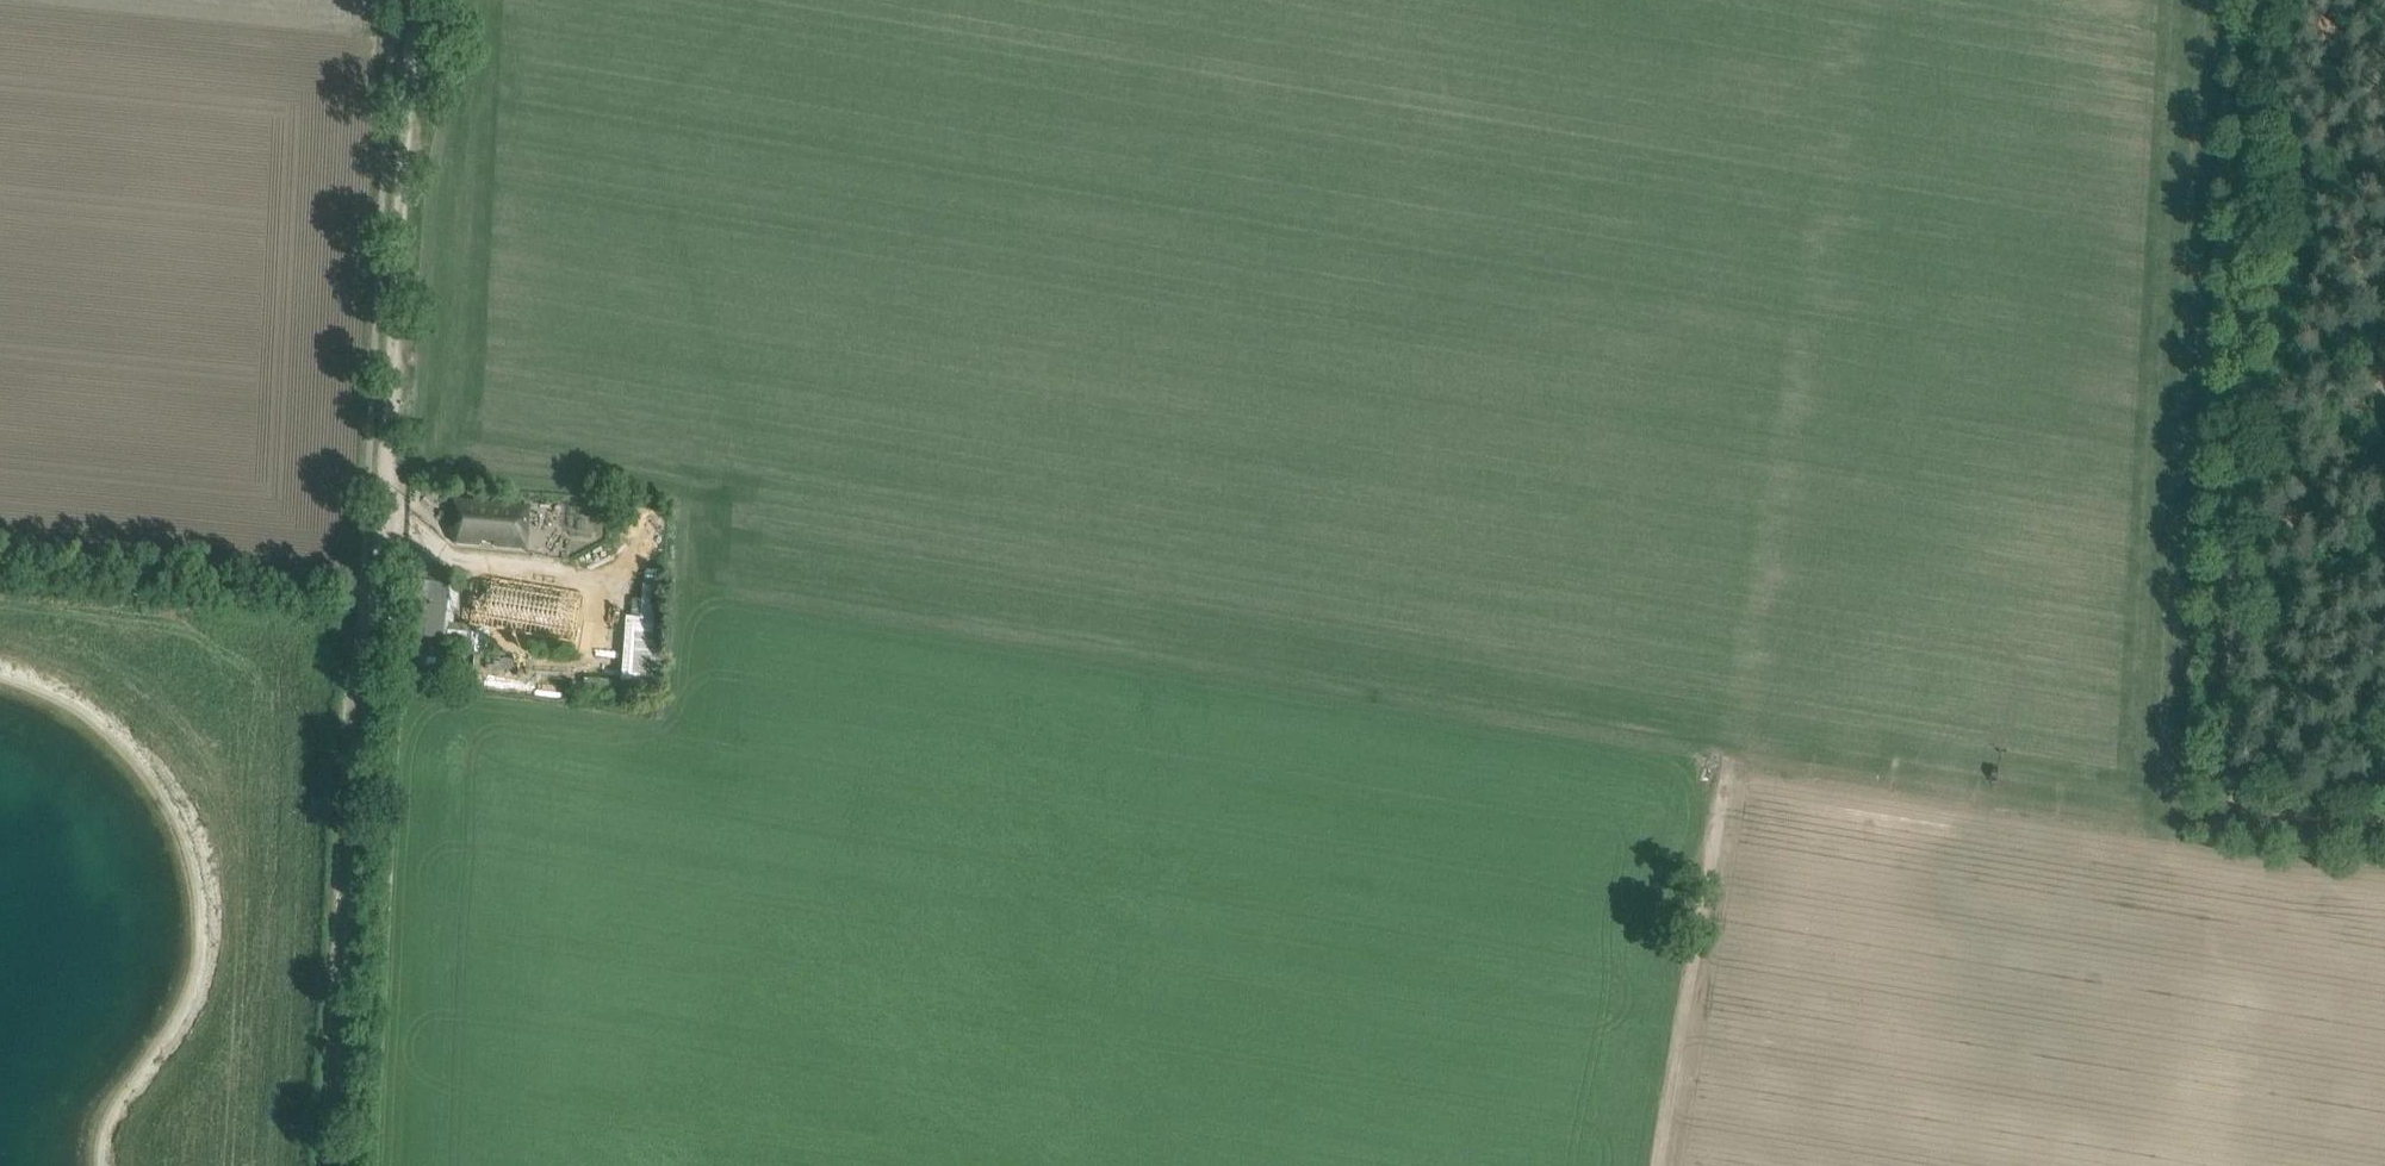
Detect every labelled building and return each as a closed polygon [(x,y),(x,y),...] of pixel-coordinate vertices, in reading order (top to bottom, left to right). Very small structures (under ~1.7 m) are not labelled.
[(525,511),(451,505),(449,533),(456,534),(455,543),(522,549),(525,511)] [(435,636),(443,584),(412,580),(405,632),(435,636)] [(586,606),(587,590),(493,580),(490,603),(475,602),(472,629),(582,640),(584,624),(580,621),(582,608),(586,606)] [(665,586),(641,584),(637,626),(661,628),(665,586)] [(476,632),(448,630),(446,651),(475,653),(476,632)]
